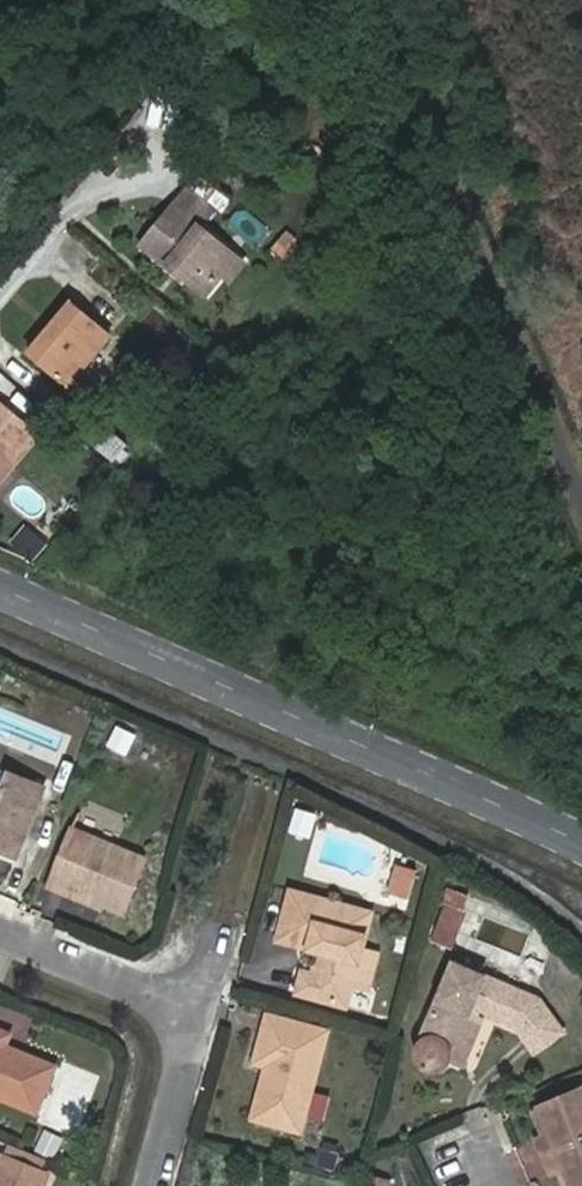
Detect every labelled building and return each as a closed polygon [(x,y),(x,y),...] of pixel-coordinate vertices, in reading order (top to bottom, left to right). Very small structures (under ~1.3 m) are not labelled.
[(143,121),(167,132),(180,104),(155,93),(143,121)] [(232,276),(244,260),(205,228),(216,212),(192,192),(150,247),(193,285),(197,276),(219,293),(232,276)] [(286,259),(300,242),(286,232),(273,248),(286,259)] [(254,268),(244,260),(232,276),(242,283),(254,268)] [(80,303),(43,349),(84,374),(116,334),(80,303)] [(84,374),(43,349),(35,358),(72,389),(84,374)] [(7,469),(34,436),(0,409),(0,463),(7,469)] [(87,442),(115,462),(129,441),(101,422),(87,442)] [(24,523),(9,543),(34,561),(49,541),(24,523)] [(115,723),(106,747),(127,754),(136,731),(115,723)] [(15,855),(43,786),(6,771),(0,786),(0,850),(15,855)] [(72,829),(51,881),(109,906),(124,912),(145,859),(72,829)] [(395,863),(389,892),(411,896),(416,868),(395,863)] [(109,906),(51,881),(48,887),(108,911),(109,906)] [(316,934),(311,949),(322,951),(316,975),(311,994),(346,1004),(352,983),(358,963),(374,967),(378,953),(362,948),(372,910),(294,889),(291,901),(309,907),(305,930),(316,934)] [(280,939),(311,949),(316,934),(305,930),(309,907),(291,901),(280,939)] [(368,986),(374,967),(358,963),(352,983),(368,986)] [(538,998),(454,963),(420,1045),(419,1048),(418,1054),(420,1057),(420,1059),(424,1064),(430,1067),(434,1067),(438,1067),(444,1065),(447,1062),(450,1058),(450,1057),(464,1023),(471,1026),(477,1015),(479,1007),(518,1024),(535,1049),(562,1029),(538,998)] [(300,991),(311,994),(316,975),(305,972),(300,991)] [(256,1061),(267,1064),(273,1066),(270,1077),(264,1077),(253,1118),(300,1130),(327,1030),(269,1015),(256,1061)] [(482,1017),(477,1015),(471,1026),(464,1023),(450,1057),(463,1063),(482,1017)] [(4,1046),(9,1034),(0,1030),(0,1097),(36,1112),(55,1067),(16,1050),(13,1058),(1,1053),(4,1046)] [(16,1050),(4,1046),(1,1053),(13,1058),(16,1050)] [(273,1066),(267,1064),(264,1077),(270,1077),(273,1066)] [(545,1134),(537,1138),(544,1155),(552,1171),(558,1168),(566,1165),(576,1185),(581,1185),(581,1087),(540,1106),(552,1131),(545,1134)] [(534,1109),(545,1134),(552,1131),(540,1106),(534,1109)] [(3,1156),(40,1171),(45,1158),(9,1143),(3,1156)] [(322,1143),(316,1164),(332,1170),(339,1149),(322,1143)] [(46,1174),(40,1171),(3,1156),(0,1165),(0,1185),(41,1185),(46,1174)] [(566,1165),(558,1168),(567,1185),(576,1185),(566,1165)]
